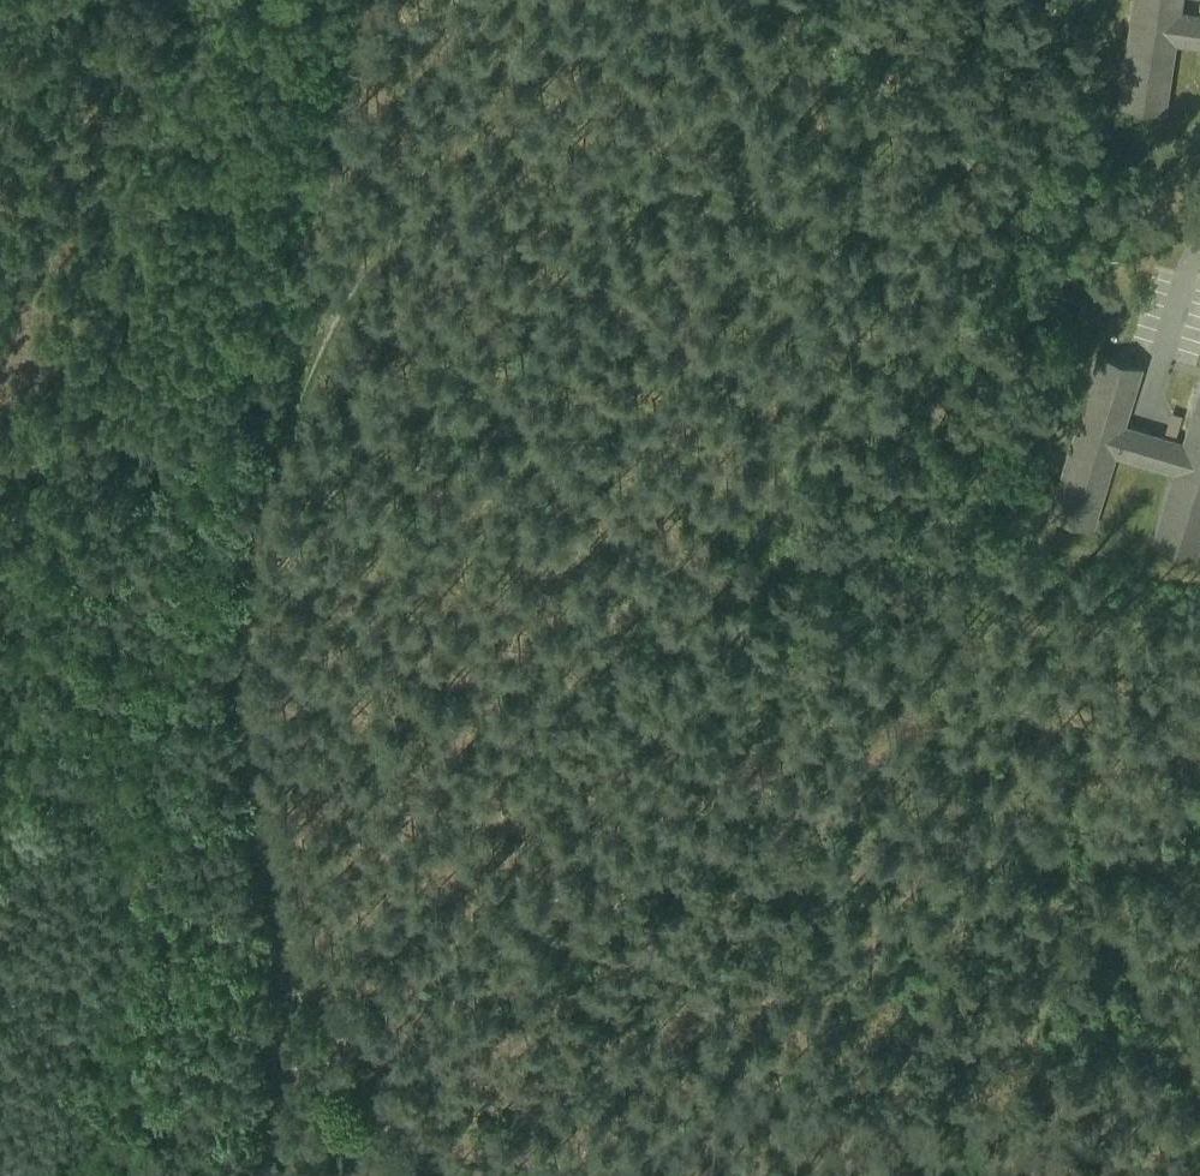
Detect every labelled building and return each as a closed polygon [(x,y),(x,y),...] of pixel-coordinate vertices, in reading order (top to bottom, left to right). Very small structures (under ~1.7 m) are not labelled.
[(1116,105),(1163,112),(1176,44),(1199,48),(1199,12),(1182,10),(1183,0),(1131,0),(1116,105)] [(1048,519),(1093,532),(1115,458),(1177,476),(1155,550),(1195,562),(1199,546),(1199,397),(1184,448),(1122,430),(1140,371),(1097,358),(1048,519)]
